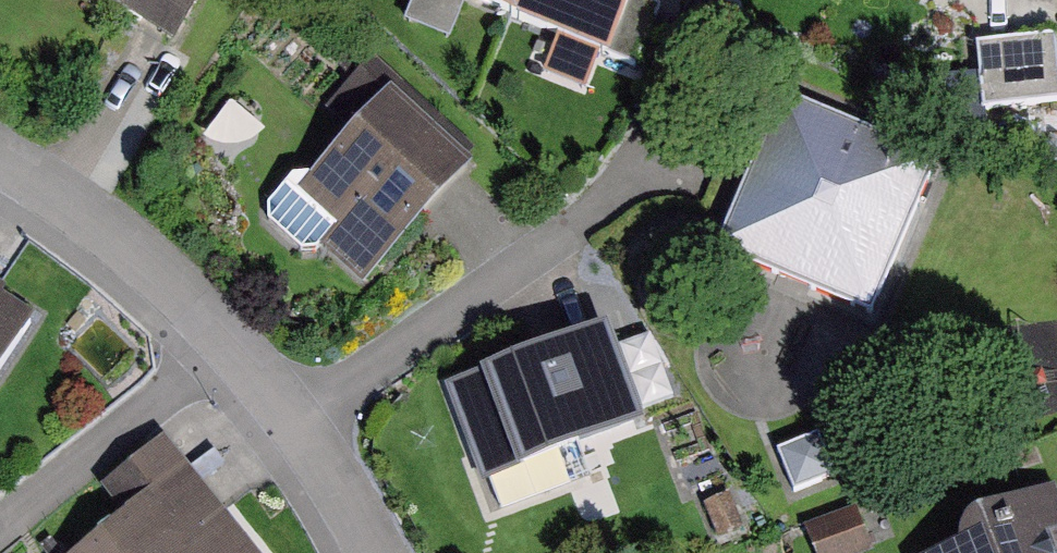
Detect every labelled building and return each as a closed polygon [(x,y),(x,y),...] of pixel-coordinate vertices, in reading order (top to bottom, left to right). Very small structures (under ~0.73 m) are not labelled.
[(173,56),(205,0),(76,0),(173,56)] [(431,0),(415,0),(403,28),(450,48),(464,14),(431,0)] [(464,14),(506,31),(519,0),(431,0),(464,14)] [(610,74),(615,64),(640,3),(641,0),(519,0),(506,31),(556,52),(597,69),(610,74)] [(662,12),(640,3),(615,64),(637,73),(662,12)] [(976,51),(982,117),(1056,110),(1056,55),(1056,43),(976,51)] [(597,69),(556,52),(544,78),(585,95),(597,69)] [(474,167),(391,91),(298,192),(338,228),(319,248),(363,288),(474,167)] [(782,93),(716,248),(872,313),(937,158),(782,93)] [(0,289),(0,369),(37,312),(0,289)] [(609,335),(448,386),(477,476),(638,425),(609,335)] [(819,435),(777,452),(794,494),(836,476),(819,435)] [(103,488),(125,517),(77,552),(247,552),(164,443),(103,488)] [(969,519),(960,533),(959,548),(945,552),(1056,552),(1056,491),(1055,487),(969,519)]
